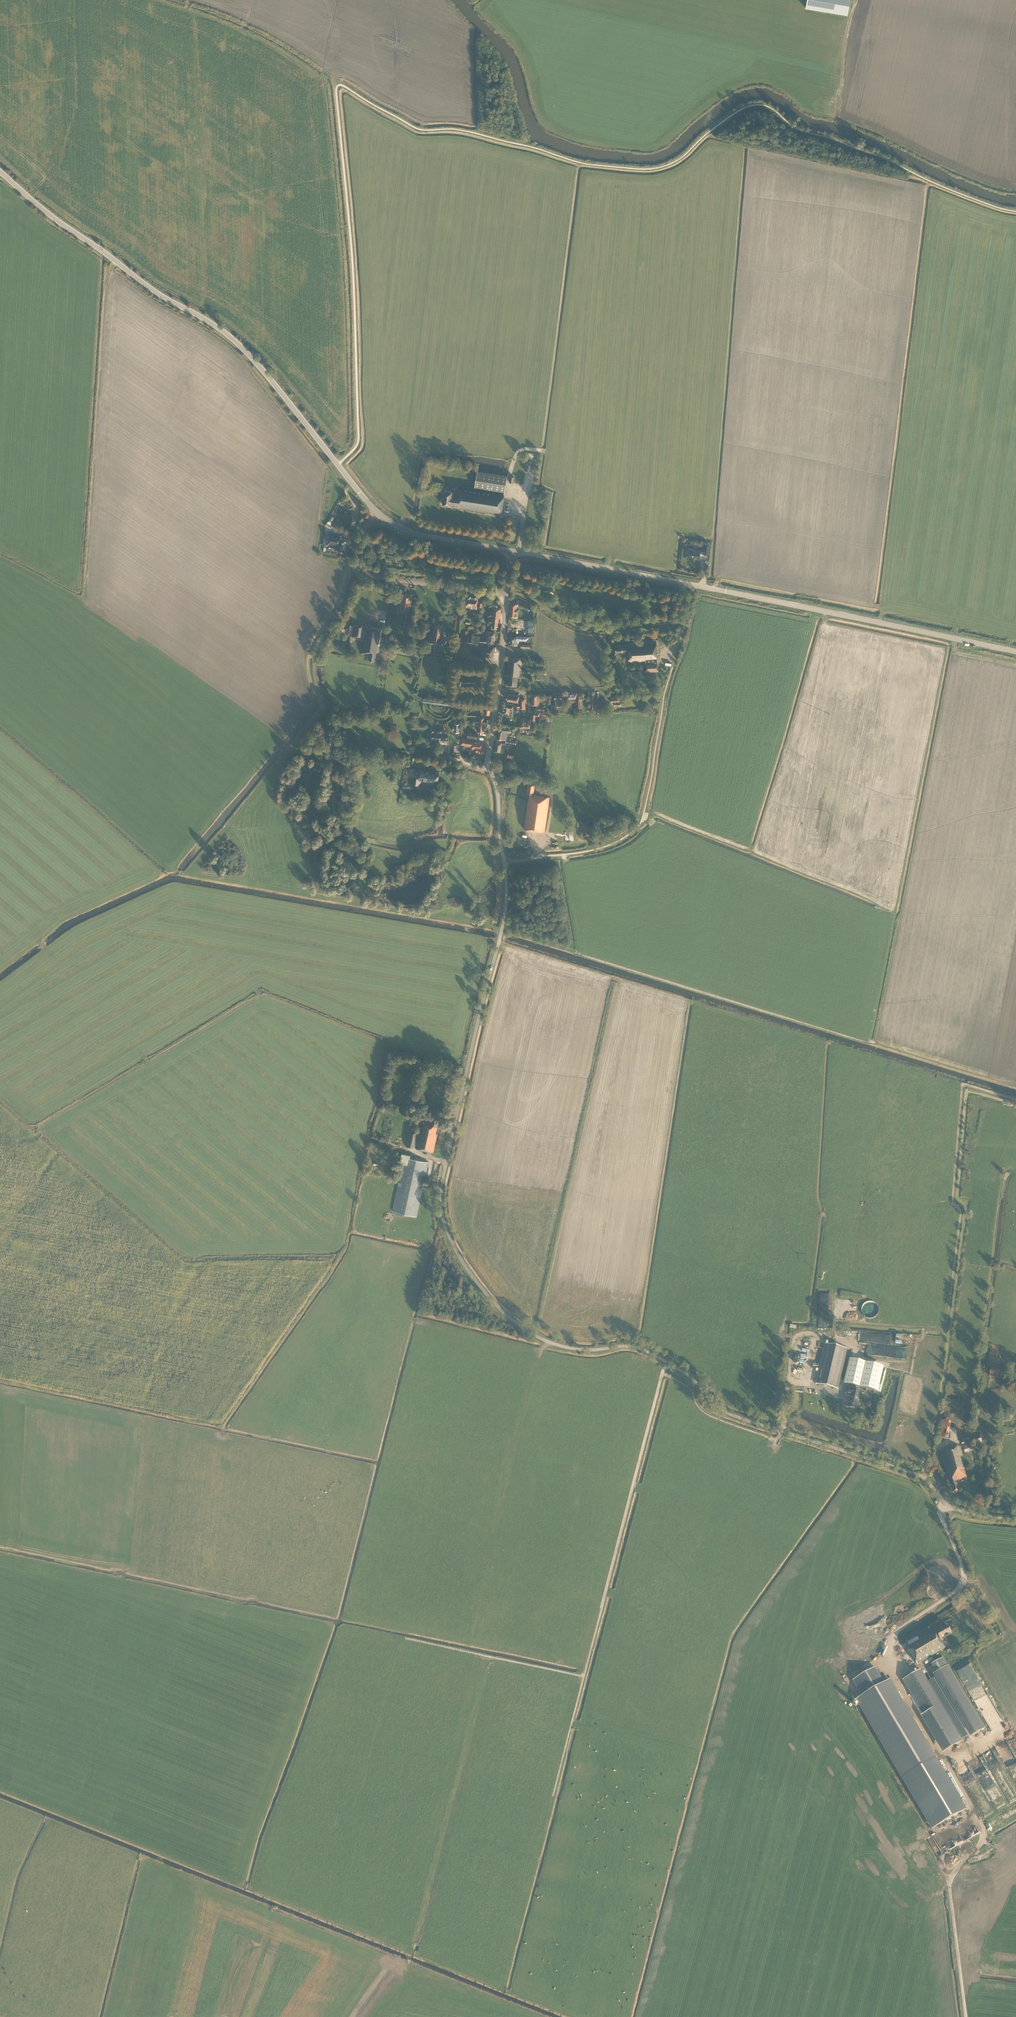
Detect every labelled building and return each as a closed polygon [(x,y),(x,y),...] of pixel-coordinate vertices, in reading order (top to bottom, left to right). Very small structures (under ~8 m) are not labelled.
[(806,8),(847,15),(849,0),(807,0),(806,8)] [(477,470),(475,487),(484,488),(504,491),(506,479),(507,475),(477,470)] [(505,493),(458,485),(456,494),(452,494),(453,491),(445,490),(443,504),(450,505),(450,504),(458,505),(458,507),(501,515),(505,493)] [(341,534),(329,532),(325,532),(323,544),(325,544),(324,547),(331,548),(331,546),(337,547),(337,549),(345,551),(346,539),(341,538),(341,534)] [(704,547),(698,546),(698,550),(689,549),(689,556),(699,557),(700,553),(709,554),(710,543),(704,543),(704,547)] [(413,594),(401,592),(400,599),(402,599),(401,603),(402,604),(401,610),(408,611),(408,606),(411,607),(413,594)] [(479,593),(469,592),(467,607),(477,609),(477,606),(482,607),(483,601),(479,601),(478,601),(479,593)] [(498,601),(490,599),(489,606),(493,606),(492,610),(489,610),(488,616),(491,616),(491,618),(489,618),(488,622),(492,623),(491,628),(498,628),(499,617),(500,617),(502,607),(497,607),(498,601)] [(531,605),(518,599),(518,602),(510,601),(509,610),(510,610),(510,616),(517,617),(518,612),(518,609),(519,609),(519,607),(528,611),(531,605)] [(443,625),(434,623),(432,637),(430,637),(429,643),(443,645),(444,639),(441,638),(443,625)] [(382,628),(355,624),(353,636),(364,638),(362,652),(369,654),(368,659),(375,660),(377,650),(378,651),(379,645),(382,628)] [(480,636),(468,635),(469,631),(465,630),(465,634),(461,634),(461,636),(460,643),(474,645),(473,654),(478,654),(478,655),(493,657),(494,645),(488,644),(488,642),(494,643),(495,632),(486,631),(485,636),(480,636)] [(517,635),(517,637),(510,636),(509,644),(517,645),(518,639),(526,640),(527,636),(517,635)] [(658,671),(656,641),(630,643),(630,644),(615,645),(616,652),(626,651),(627,661),(645,660),(646,672),(658,671)] [(522,658),(508,657),(506,675),(508,675),(507,684),(517,685),(518,676),(520,676),(522,658)] [(481,684),(480,673),(458,674),(458,684),(481,684)] [(520,702),(520,698),(519,698),(519,695),(508,693),(508,696),(507,696),(507,698),(508,698),(507,700),(518,702),(518,701),(520,702)] [(563,693),(553,693),(553,703),(550,702),(550,709),(552,709),(552,711),(554,711),(554,706),(563,706),(563,693)] [(577,693),(567,693),(567,700),(567,701),(575,701),(575,707),(581,707),(581,698),(577,698),(577,693)] [(620,701),(620,696),(611,697),(611,702),(615,702),(615,705),(621,705),(621,701),(620,701)] [(515,705),(504,703),(502,713),(509,714),(509,713),(512,713),(513,709),(519,710),(520,704),(515,703),(515,705)] [(491,707),(481,706),(481,711),(484,712),(484,715),(490,715),(491,707)] [(521,717),(520,726),(528,727),(530,727),(531,723),(539,724),(539,717),(540,717),(540,711),(531,711),(530,719),(526,718),(526,717),(521,717)] [(491,716),(479,715),(479,721),(477,721),(477,725),(479,725),(478,731),(484,731),(484,727),(490,727),(491,716)] [(449,732),(443,732),(444,727),(432,726),(432,732),(431,738),(440,739),(440,743),(448,744),(449,732)] [(509,730),(498,728),(497,738),(506,739),(506,738),(507,738),(509,730)] [(482,741),(461,737),(460,743),(472,746),(472,748),(476,749),(475,751),(485,753),(486,748),(481,747),(482,741)] [(502,742),(496,741),(494,751),(500,751),(503,752),(503,747),(506,748),(511,749),(512,744),(502,742)] [(411,768),(409,776),(413,777),(412,783),(420,785),(421,779),(423,780),(438,782),(439,772),(433,771),(421,769),(414,768),(411,768)] [(535,783),(528,782),(527,791),(530,792),(529,799),(528,799),(524,828),(544,831),(549,796),(533,794),(535,783)] [(592,834),(589,819),(580,821),(582,835),(592,834)] [(439,1118),(433,1117),(432,1121),(422,1119),(419,1131),(409,1129),(406,1146),(433,1152),(438,1130),(439,1129),(440,1127),(439,1126),(438,1126),(439,1118)] [(429,1162),(402,1156),(400,1163),(403,1164),(393,1211),(417,1216),(429,1162)] [(873,1317),(879,1307),(869,1301),(863,1312),(873,1317)] [(814,1385),(837,1390),(846,1349),(824,1344),(814,1385)] [(880,1366),(850,1359),(844,1384),(875,1391),(880,1366)] [(1003,1370),(990,1368),(989,1376),(1002,1378),(1003,1370)] [(851,1396),(849,1407),(856,1409),(860,1391),(853,1389),(853,1390),(846,1389),(845,1394),(845,1396),(849,1397),(849,1396),(851,1396)] [(874,1409),(873,1413),(877,1414),(881,1399),(877,1398),(876,1402),(873,1401),(871,1408),(874,1409)] [(965,1469),(959,1447),(940,1452),(947,1476),(946,1476),(948,1481),(949,1480),(953,1493),(960,1491),(957,1481),(966,1478),(964,1469),(965,1469)] [(907,1649),(917,1666),(945,1649),(940,1641),(952,1634),(947,1626),(941,1630),(940,1629),(937,1632),(938,1632),(936,1633),(935,1632),(907,1649)] [(973,1735),(984,1729),(942,1658),(931,1665),(973,1735)] [(862,1696),(856,1700),(932,1830),(965,1810),(889,1680),(884,1683),(875,1668),(853,1681),(862,1696)] [(903,1681),(923,1715),(920,1716),(942,1754),(963,1741),(941,1704),(940,1704),(922,1674),(920,1671),(903,1681)]
